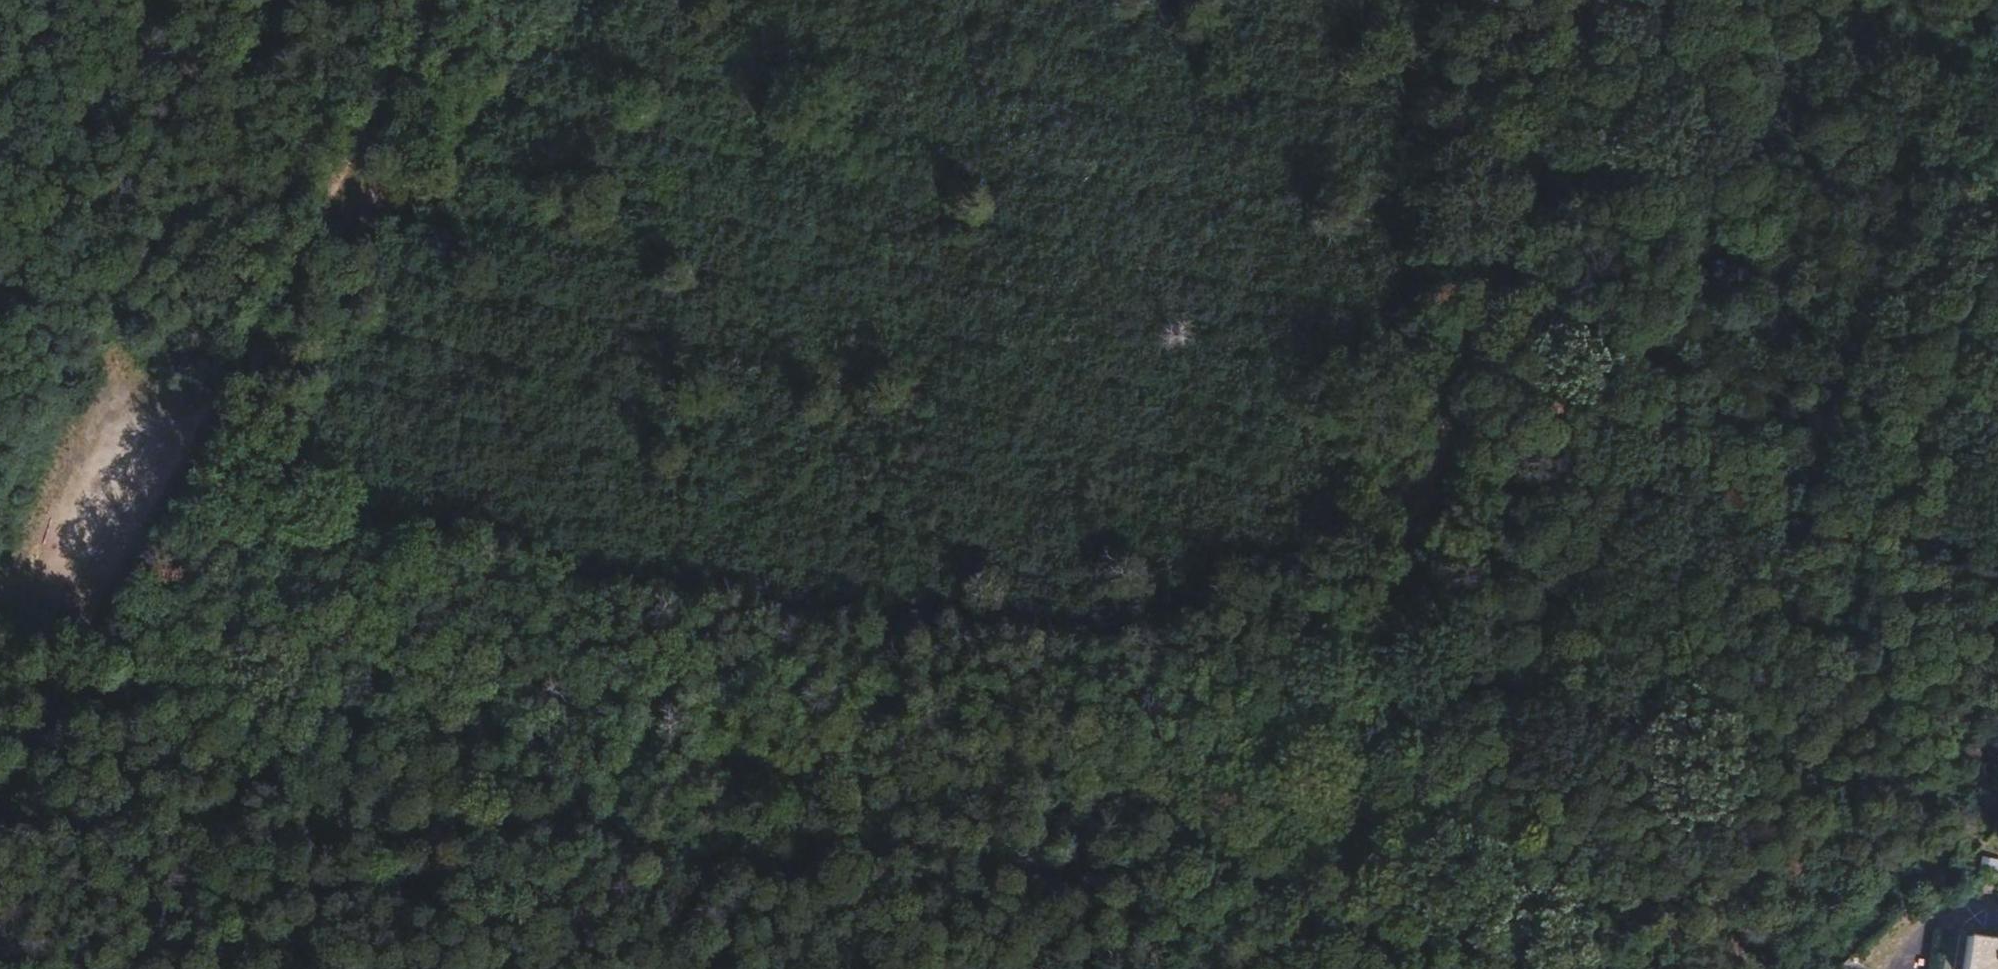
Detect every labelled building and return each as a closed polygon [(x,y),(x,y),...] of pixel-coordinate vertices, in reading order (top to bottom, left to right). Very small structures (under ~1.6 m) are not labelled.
[(1962,968),(1997,968),(1997,939),(1967,935),(1962,968)]
